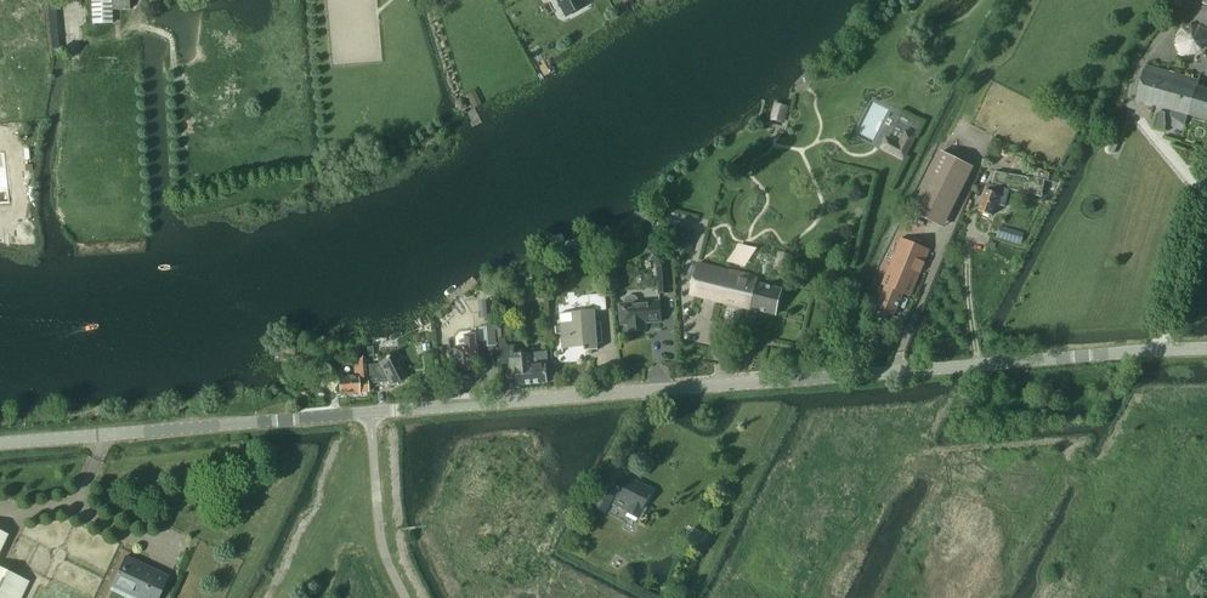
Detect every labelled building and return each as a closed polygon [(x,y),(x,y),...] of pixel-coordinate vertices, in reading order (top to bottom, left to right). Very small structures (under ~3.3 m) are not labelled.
[(129,0),(91,0),(92,24),(112,23),(111,11),(129,10),(129,0)] [(565,9),(582,0),(560,0),(565,9)] [(1173,4),(1186,10),(1190,0),(1175,0),(1173,4)] [(1197,58),(1196,57),(1203,54),(1206,49),(1206,30),(1200,25),(1191,24),(1182,28),(1177,36),(1176,44),(1180,53),(1187,58),(1196,58),(1197,58)] [(1134,99),(1206,120),(1206,89),(1196,86),(1198,80),(1191,79),(1192,76),(1189,75),(1188,78),(1144,65),(1134,99)] [(885,136),(879,148),(905,161),(917,136),(905,130),(898,142),(885,136)] [(933,221),(962,163),(940,152),(911,210),(933,221)] [(987,190),(986,190),(978,211),(991,215),(995,205),(998,206),(1005,207),(1010,190),(1042,198),(1044,181),(1049,182),(1050,173),(1035,166),(1035,170),(1032,169),(1031,172),(1030,175),(1034,176),(1033,178),(994,171),(991,185),(989,184),(987,190)] [(689,254),(694,234),(680,231),(675,250),(689,254)] [(885,286),(875,309),(894,316),(903,293),(910,296),(929,250),(901,238),(882,284),(885,286)] [(698,263),(690,295),(775,315),(782,289),(757,283),(758,277),(698,263)] [(658,294),(669,293),(667,265),(656,266),(658,294)] [(560,326),(555,326),(556,334),(560,334),(561,346),(584,344),(585,350),(598,349),(598,344),(603,344),(601,323),(596,323),(595,311),(607,310),(605,294),(589,295),(590,311),(582,311),(582,312),(559,314),(560,326)] [(624,309),(620,310),(621,325),(628,324),(628,331),(646,330),(645,323),(661,321),(660,301),(637,303),(637,298),(634,296),(627,296),(624,299),(625,304),(623,304),(624,309)] [(488,341),(484,341),(485,347),(488,346),(489,353),(497,352),(495,323),(486,324),(488,341)] [(465,373),(466,371),(476,371),(475,359),(478,359),(478,349),(485,349),(485,347),(484,341),(477,342),(476,334),(464,335),(465,347),(455,348),(455,349),(450,349),(450,351),(449,352),(449,354),(449,356),(450,358),(450,359),(455,359),(456,372),(458,372),(460,373),(461,374),(462,374),(464,374),(465,373)] [(506,338),(498,339),(501,363),(510,362),(511,367),(516,367),(517,385),(534,384),(531,352),(515,354),(514,347),(509,347),(506,344),(506,338)] [(547,351),(531,352),(534,384),(547,382),(546,364),(548,364),(547,351)] [(389,382),(391,386),(404,379),(397,366),(396,353),(389,357),(388,355),(385,357),(386,358),(378,362),(379,363),(368,364),(370,383),(389,382)] [(342,374),(329,375),(330,381),(339,381),(339,393),(359,392),(359,391),(368,391),(367,378),(366,378),(365,357),(353,358),(355,377),(343,378),(342,374)] [(636,481),(627,476),(613,505),(639,518),(641,519),(647,508),(644,506),(652,489),(642,484),(642,485),(636,482),(636,481)] [(602,491),(594,508),(605,513),(613,496),(602,491)] [(125,556),(109,590),(126,597),(157,597),(166,581),(145,571),(147,567),(125,556)] [(29,581),(0,567),(0,597),(20,597),(29,581)]
